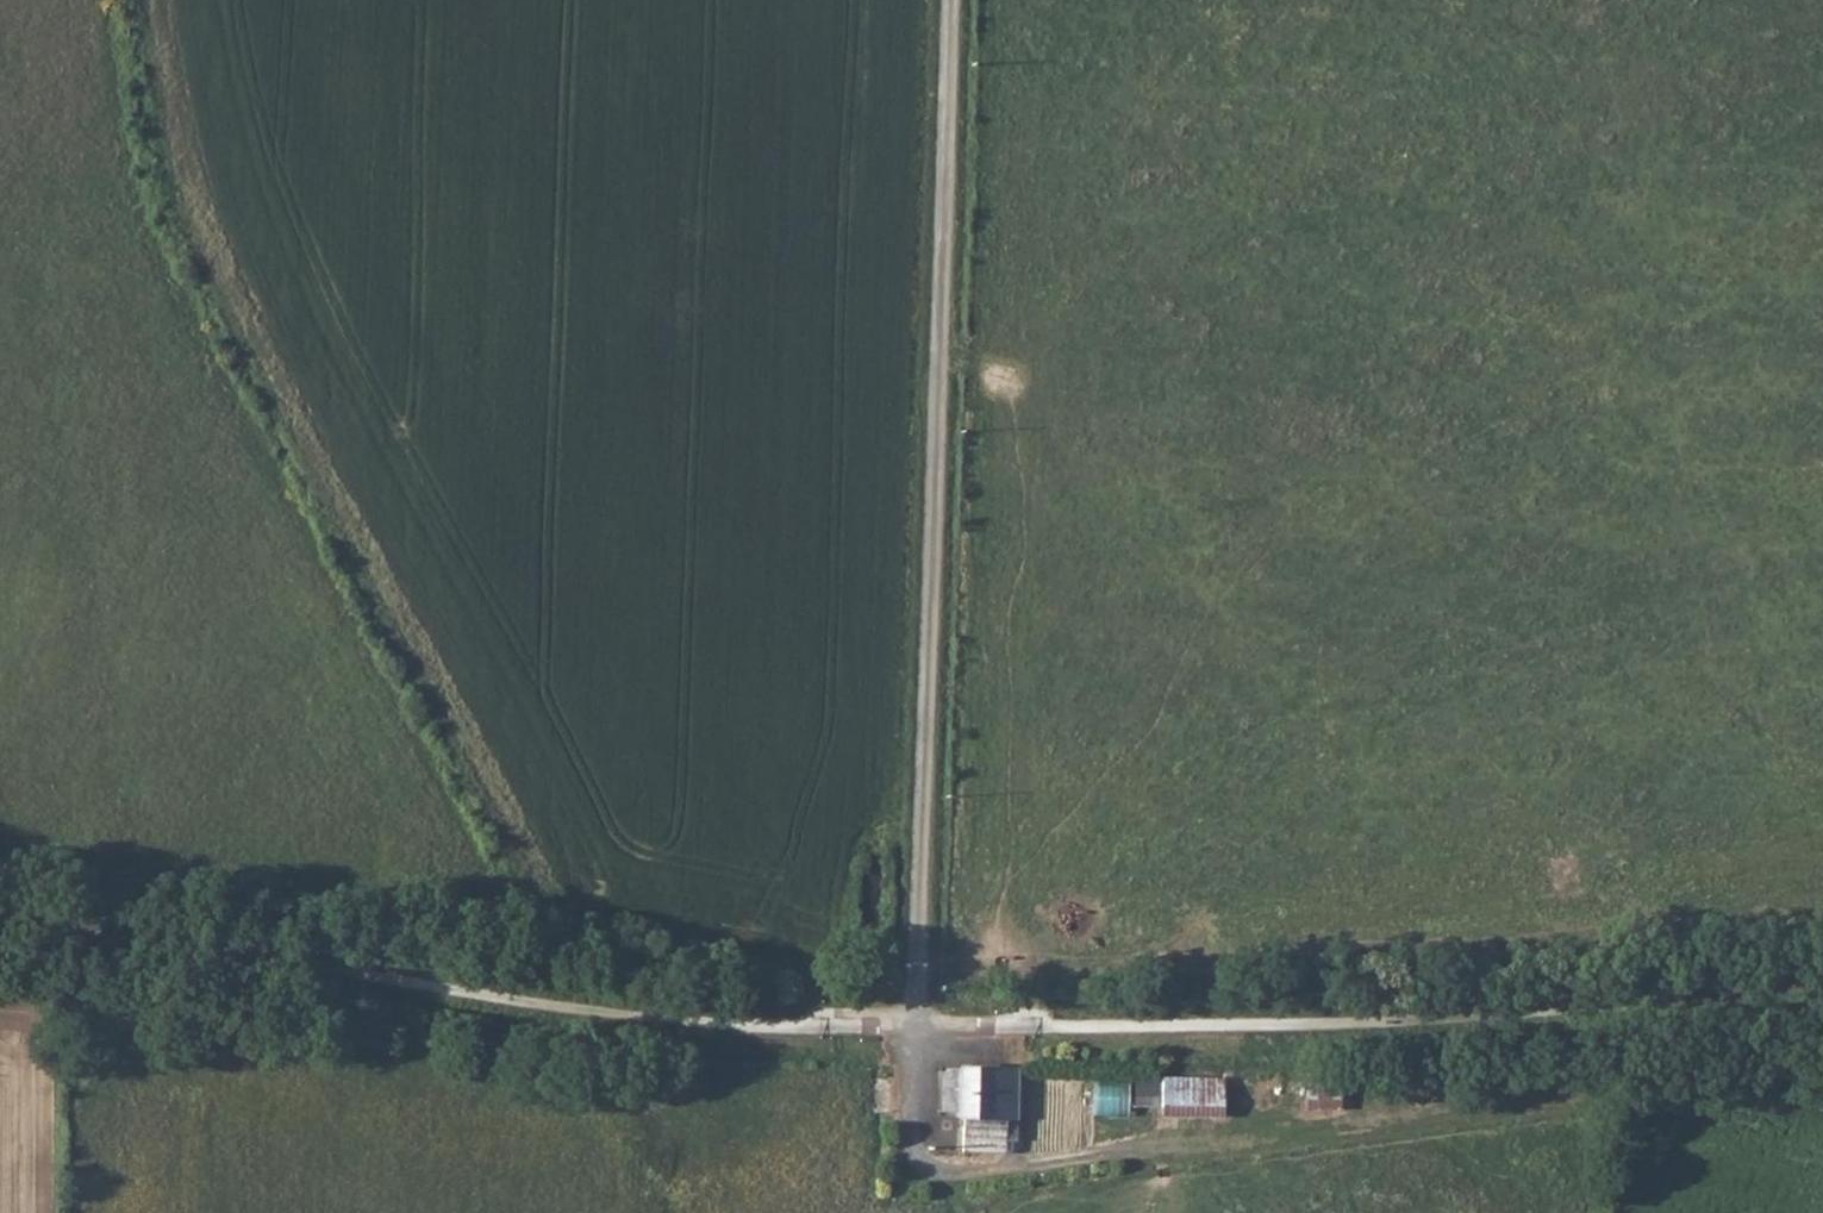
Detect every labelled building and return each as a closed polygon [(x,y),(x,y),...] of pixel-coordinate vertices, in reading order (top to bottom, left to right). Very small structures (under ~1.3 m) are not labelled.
[(1220,1079),(1132,1076),(1131,1111),(1219,1113),(1220,1079)] [(1338,1107),(1337,1081),(1302,1081),(1303,1108),(1338,1107)] [(943,1118),(963,1119),(966,1085),(946,1084),(943,1118)] [(966,1119),(966,1162),(1007,1156),(1010,1133),(1019,1132),(1024,1089),(966,1085),(963,1119),(966,1119)] [(1007,1156),(966,1162),(965,1167),(1006,1166),(1007,1156)]
